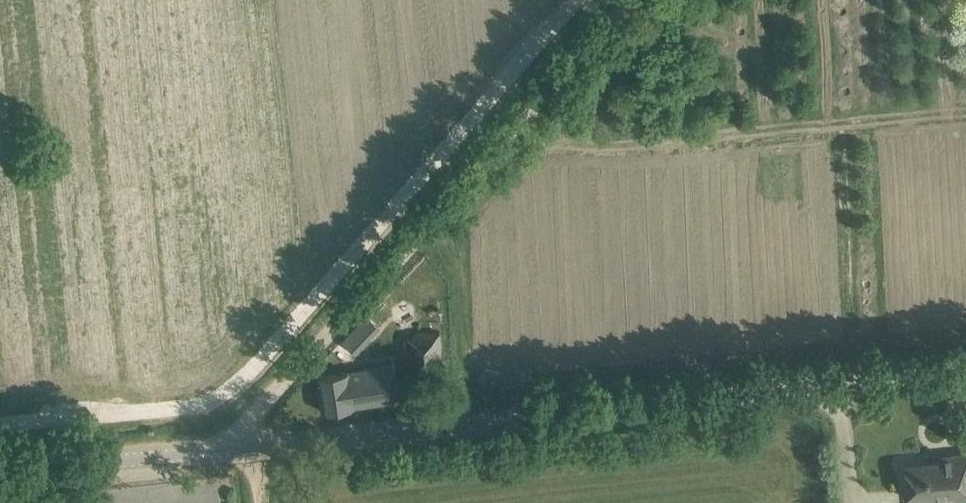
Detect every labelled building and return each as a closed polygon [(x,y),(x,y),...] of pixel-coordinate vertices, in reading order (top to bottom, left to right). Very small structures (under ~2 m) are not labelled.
[(394,311),(389,306),(381,298),(335,347),(343,355),(349,349),(354,354),(394,311)] [(418,384),(443,384),(440,331),(418,331),(403,340),(405,383),(418,382),(418,384)] [(323,410),(353,405),(396,398),(390,363),(318,374),(323,410)] [(939,455),(940,460),(905,464),(909,498),(953,493),(954,498),(965,497),(965,452),(939,455)]
